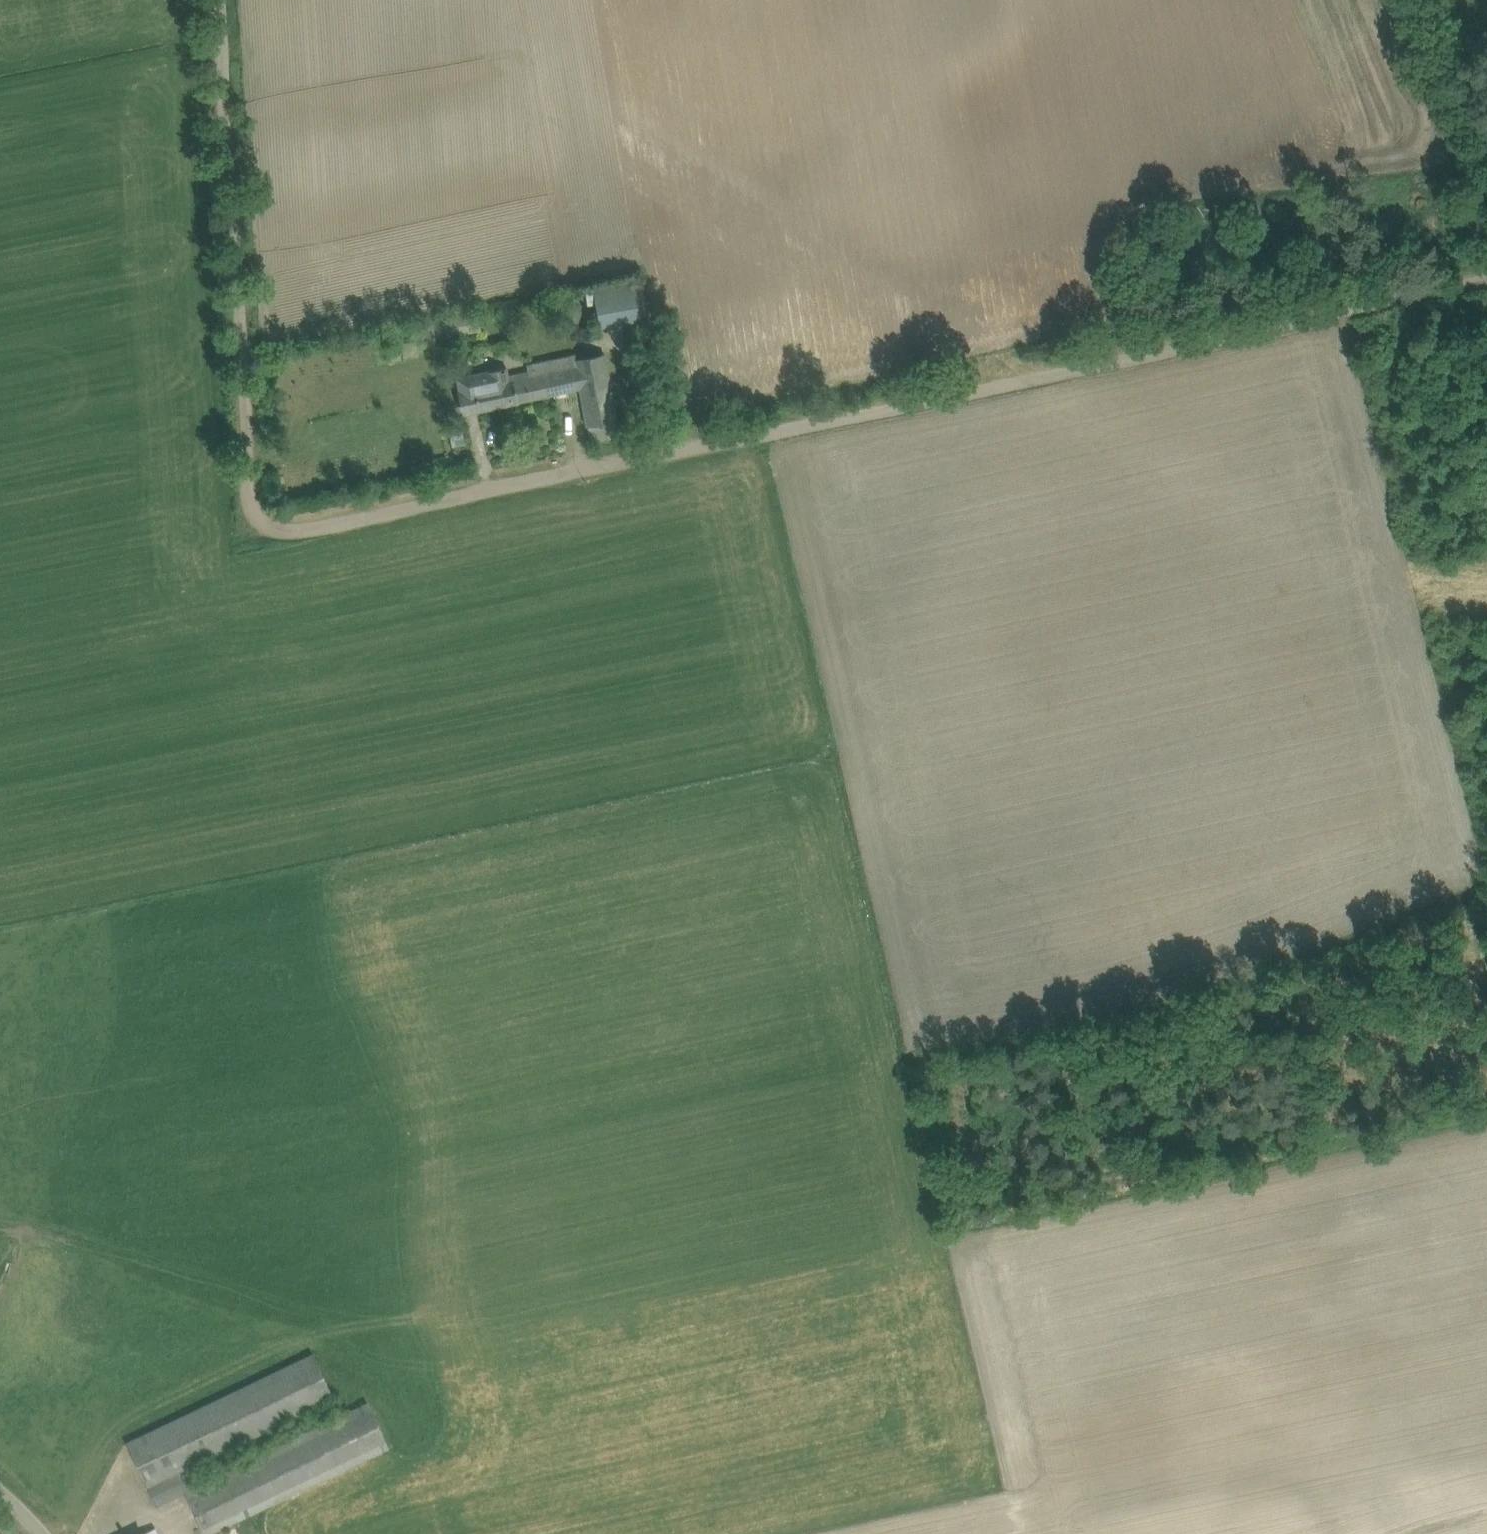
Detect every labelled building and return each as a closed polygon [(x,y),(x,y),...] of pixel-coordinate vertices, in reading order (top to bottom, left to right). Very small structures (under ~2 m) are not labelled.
[(596,287),(600,325),(644,320),(639,282),(596,287)] [(570,299),(564,316),(577,321),(583,303),(570,299)] [(507,368),(491,371),(472,375),(478,409),(581,389),(591,441),(619,435),(602,352),(575,357),(576,364),(528,373),(528,369),(508,373),(507,368)] [(196,1464),(334,1397),(314,1354),(127,1443),(156,1505),(185,1492),(204,1533),(207,1533),(389,1447),(368,1403),(189,1489),(187,1486),(196,1482),(195,1480),(202,1476),(196,1464)]
